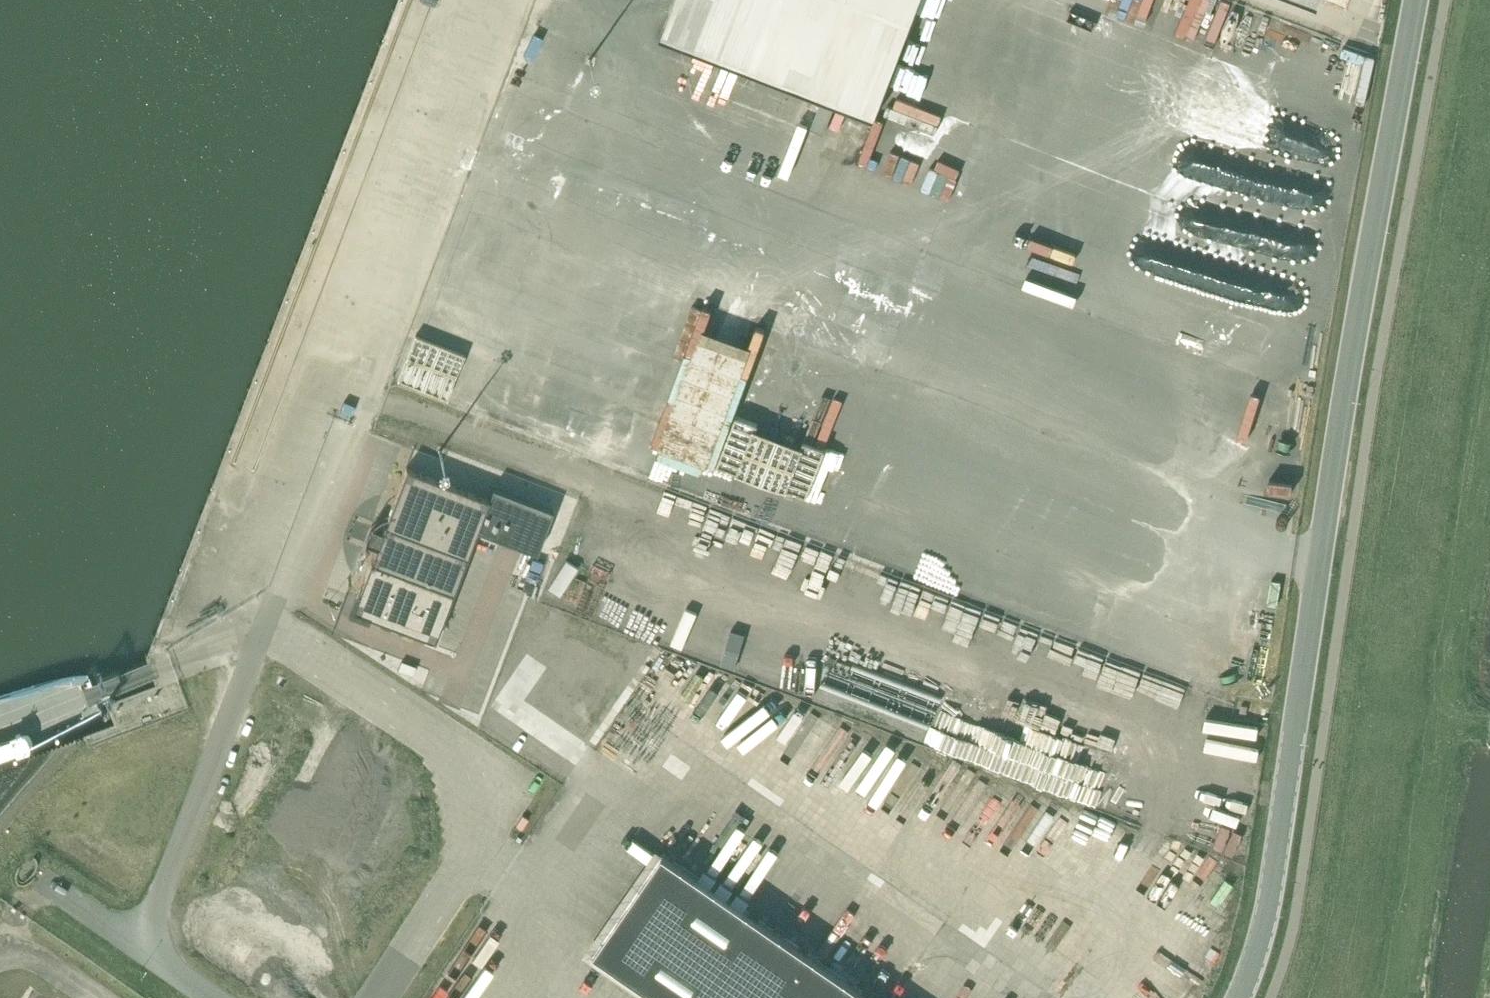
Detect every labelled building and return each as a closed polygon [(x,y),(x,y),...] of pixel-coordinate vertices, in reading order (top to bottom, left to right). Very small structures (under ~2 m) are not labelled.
[(499,0),(476,0),(467,20),(485,29),(499,0)] [(532,28),(567,40),(581,0),(541,0),(532,28)] [(661,36),(875,118),(920,0),(675,0),(661,36)] [(1319,12),(1323,0),(1289,0),(1319,12)] [(806,147),(806,180),(820,180),(820,147),(806,147)] [(1234,289),(1249,250),(1195,230),(1180,269),(1234,289)] [(658,368),(702,386),(706,375),(662,357),(658,368)] [(366,612),(365,615),(434,641),(476,531),(536,553),(552,510),(492,488),(487,499),(405,468),(379,536),(379,535),(379,534),(378,533),(377,532),(376,531),(374,531),(373,531),(372,531),(370,532),(369,533),(368,534),(368,535),(367,537),(367,538),(368,539),(368,540),(369,541),(370,542),(372,543),(373,543),(374,543),(375,543),(376,542),(377,542),(357,596),(360,597),(359,601),(363,610),(366,612)] [(1009,504),(992,545),(1032,562),(1049,521),(1009,504)] [(879,539),(872,559),(892,566),(899,546),(879,539)] [(959,590),(964,570),(944,565),(939,585),(959,590)] [(587,650),(596,628),(529,601),(520,624),(587,650)] [(1205,850),(1202,857),(1227,868),(1230,861),(1205,850)] [(664,853),(594,953),(659,997),(873,997),(664,853)]
